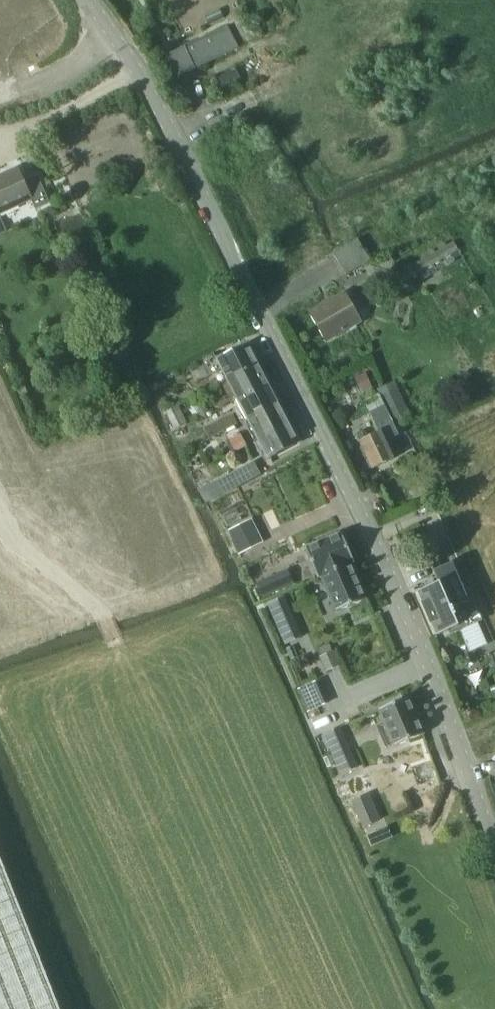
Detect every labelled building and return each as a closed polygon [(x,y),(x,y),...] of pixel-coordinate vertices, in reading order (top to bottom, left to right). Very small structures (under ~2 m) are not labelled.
[(176,77),(239,48),(228,26),(166,55),(176,77)] [(18,167),(0,175),(0,215),(31,200),(35,210),(50,203),(40,180),(26,186),(18,167)] [(333,254),(346,276),(370,261),(357,239),(333,254)] [(459,251),(454,242),(447,246),(445,243),(437,247),(438,251),(435,252),(433,249),(426,254),(427,257),(397,275),(403,283),(459,251)] [(326,341),(361,321),(359,319),(361,315),(357,308),(353,307),(345,293),(310,313),(326,341)] [(227,380),(258,364),(255,357),(256,354),(252,347),(249,346),(248,344),(216,360),(227,380)] [(237,400),(268,384),(258,364),(227,380),(237,400)] [(365,374),(355,378),(361,393),(371,388),(365,374)] [(379,389),(397,427),(413,419),(395,381),(379,389)] [(247,420),(279,403),(268,384),(237,400),(247,420)] [(400,452),(394,438),(399,435),(380,397),(365,404),(378,432),(365,438),(362,431),(356,434),(359,441),(372,469),(394,459),(392,456),(400,452)] [(258,439),(289,423),(279,403),(247,420),(258,439)] [(177,405),(166,410),(174,427),(186,422),(177,405)] [(232,416),(219,423),(224,432),(237,425),(232,416)] [(289,423),(258,439),(268,460),(300,443),(299,442),(299,438),(296,432),(293,430),(289,423)] [(240,434),(229,440),(234,451),(246,445),(240,434)] [(255,463),(237,472),(243,483),(261,474),(255,463)] [(411,500),(427,494),(423,485),(408,491),(411,500)] [(261,542),(250,520),(230,531),(241,552),(261,542)] [(318,578),(321,577),(351,564),(355,563),(342,533),(305,548),(318,578)] [(476,618),(452,563),(433,571),(438,582),(417,592),(426,613),(428,612),(435,627),(433,628),(436,635),(476,618)] [(366,599),(351,564),(321,577),(336,612),(366,599)] [(287,571),(274,576),(279,589),(293,583),(287,571)] [(268,604),(279,629),(294,623),(283,597),(268,604)] [(395,747),(424,734),(409,697),(379,710),(395,747)] [(335,760),(350,753),(338,727),(324,734),(335,760)] [(0,856),(0,1008),(60,1008),(0,856)]
